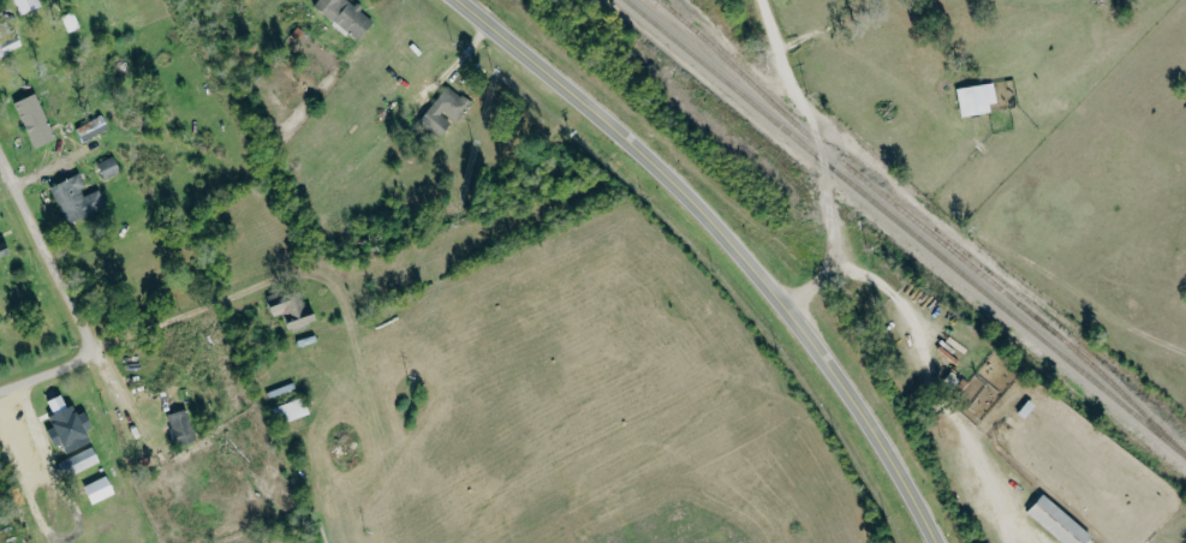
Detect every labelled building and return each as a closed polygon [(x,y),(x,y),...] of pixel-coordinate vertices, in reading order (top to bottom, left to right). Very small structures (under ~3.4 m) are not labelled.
[(22,14),(42,5),(40,0),(16,0),(22,14)] [(316,4),(359,40),(375,20),(351,0),(319,0),(316,4)] [(12,24),(0,29),(0,54),(20,47),(12,24)] [(992,111),(990,103),(999,102),(995,81),(958,89),(963,116),(992,111)] [(442,136),(453,120),(457,123),(472,101),(447,84),(421,122),(442,136)] [(36,148),(57,138),(35,92),(15,102),(36,148)] [(77,128),(85,142),(110,127),(102,114),(77,128)] [(121,172),(114,155),(98,162),(105,179),(121,172)] [(52,185),(66,223),(108,208),(100,189),(87,193),(80,174),(52,185)] [(317,321),(314,310),(306,312),(302,295),(271,304),(274,317),(286,314),(290,329),(317,321)] [(91,441),(86,430),(93,427),(86,411),(78,414),(74,404),(68,407),(62,394),(48,400),(54,414),(49,416),(54,427),(47,430),(54,446),(62,443),(66,452),(91,441)] [(283,424),(310,412),(303,396),(276,407),(283,424)] [(197,439),(189,408),(168,414),(176,445),(197,439)] [(101,463),(95,448),(61,460),(66,476),(101,463)] [(84,486),(93,504),(116,493),(107,475),(84,486)] [(1043,494),(1028,514),(1065,542),(1085,542),(1093,533),(1043,494)]
